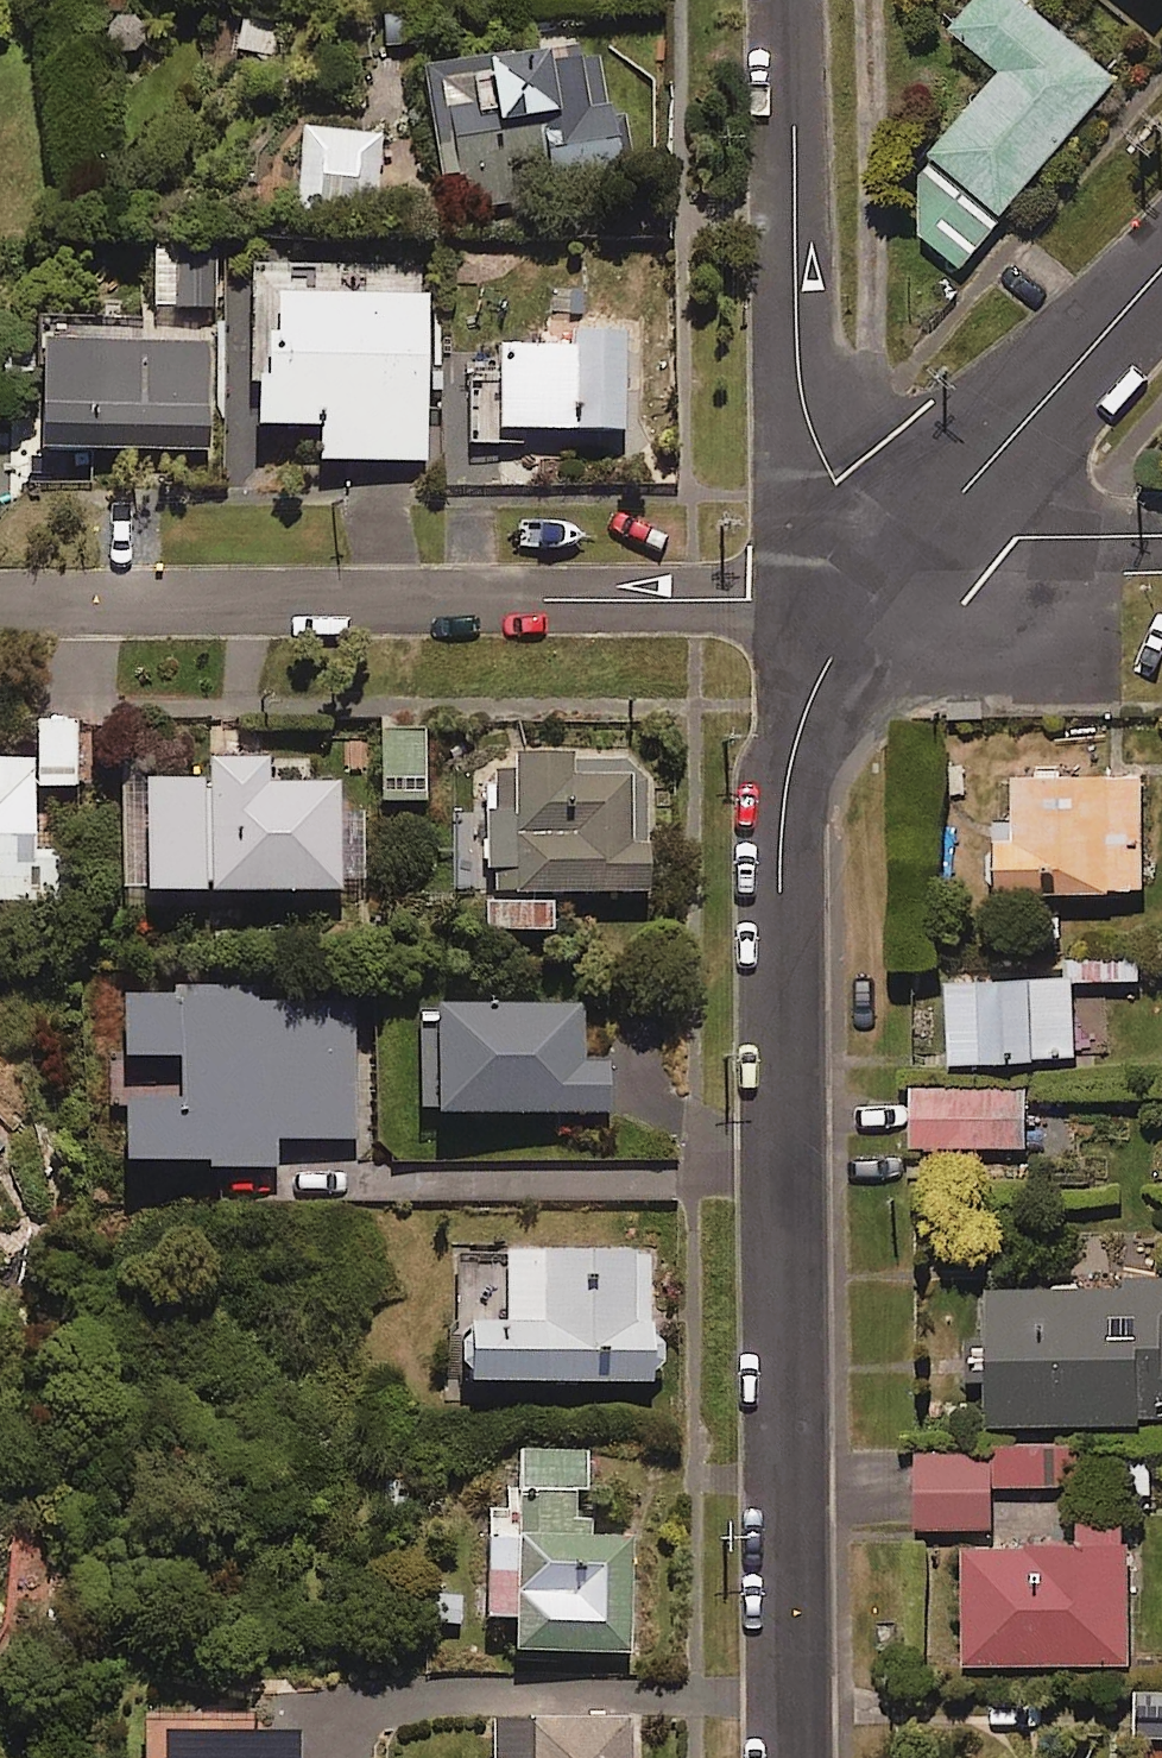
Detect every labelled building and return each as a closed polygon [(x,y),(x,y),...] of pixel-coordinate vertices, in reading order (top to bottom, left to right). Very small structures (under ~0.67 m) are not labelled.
[(1023,0),(974,0),(951,27),(1002,69),(919,172),(920,233),(961,267),(1116,76),(1023,0)] [(432,8),(382,11),(384,46),(435,43),(432,8)] [(606,117),(602,51),(429,63),(437,175),(472,172),(474,207),(557,201),(556,184),(626,179),(622,116),(606,117)] [(378,134),(300,133),(299,216),(377,217),(378,134)] [(215,307),(214,248),(155,249),(155,308),(215,307)] [(424,296),(275,300),(276,353),(258,353),(260,430),(323,428),(324,462),(428,459),(424,296)] [(206,342),(42,347),(45,453),(209,449),(206,342)] [(625,432),(625,347),(499,347),(499,431),(625,432)] [(67,910),(65,853),(33,855),(30,788),(78,787),(75,720),(38,722),(39,761),(0,762),(0,913),(67,910)] [(423,732),(380,734),(383,802),(425,800),(423,732)] [(568,759),(486,762),(492,935),(555,933),(554,895),(648,892),(644,768),(568,771),(568,759)] [(265,762),(209,762),(209,781),(121,781),(121,894),(338,893),(338,789),(265,789),(265,762)] [(1144,775),(1017,779),(1018,828),(998,828),(999,894),(1147,891),(1144,775)] [(1076,1059),(1074,977),(949,982),(952,1063),(1076,1059)] [(259,1001),(259,992),(124,996),(126,1060),(180,1059),(182,1106),(128,1108),(129,1166),(209,1164),(210,1172),(277,1170),(276,1142),(356,1140),(351,998),(259,1001)] [(584,1067),(583,1006),(428,1007),(428,1115),(608,1113),(608,1067),(584,1067)] [(1028,1091),(914,1089),(913,1145),(1027,1147),(1028,1091)] [(508,1335),(466,1337),(469,1389),(652,1380),(646,1248),(504,1254),(508,1335)] [(991,1289),(993,1338),(964,1339),(965,1380),(991,1379),(993,1425),(1161,1420),(1161,1283),(991,1289)] [(1068,1485),(1066,1446),(915,1454),(919,1530),(995,1526),(993,1489),(1068,1485)] [(586,1455),(521,1456),(522,1515),(487,1516),(489,1625),(519,1624),(519,1658),(632,1657),(631,1540),(598,1540),(587,1524),(586,1455)] [(1133,1662),(1130,1544),(965,1548),(969,1667),(1133,1662)] [(1146,1692),(1146,1738),(1161,1738),(1161,1692),(1146,1692)] [(629,1723),(498,1724),(498,1757),(630,1757),(629,1723)] [(297,1737),(162,1741),(162,1757),(297,1757),(297,1737)]
